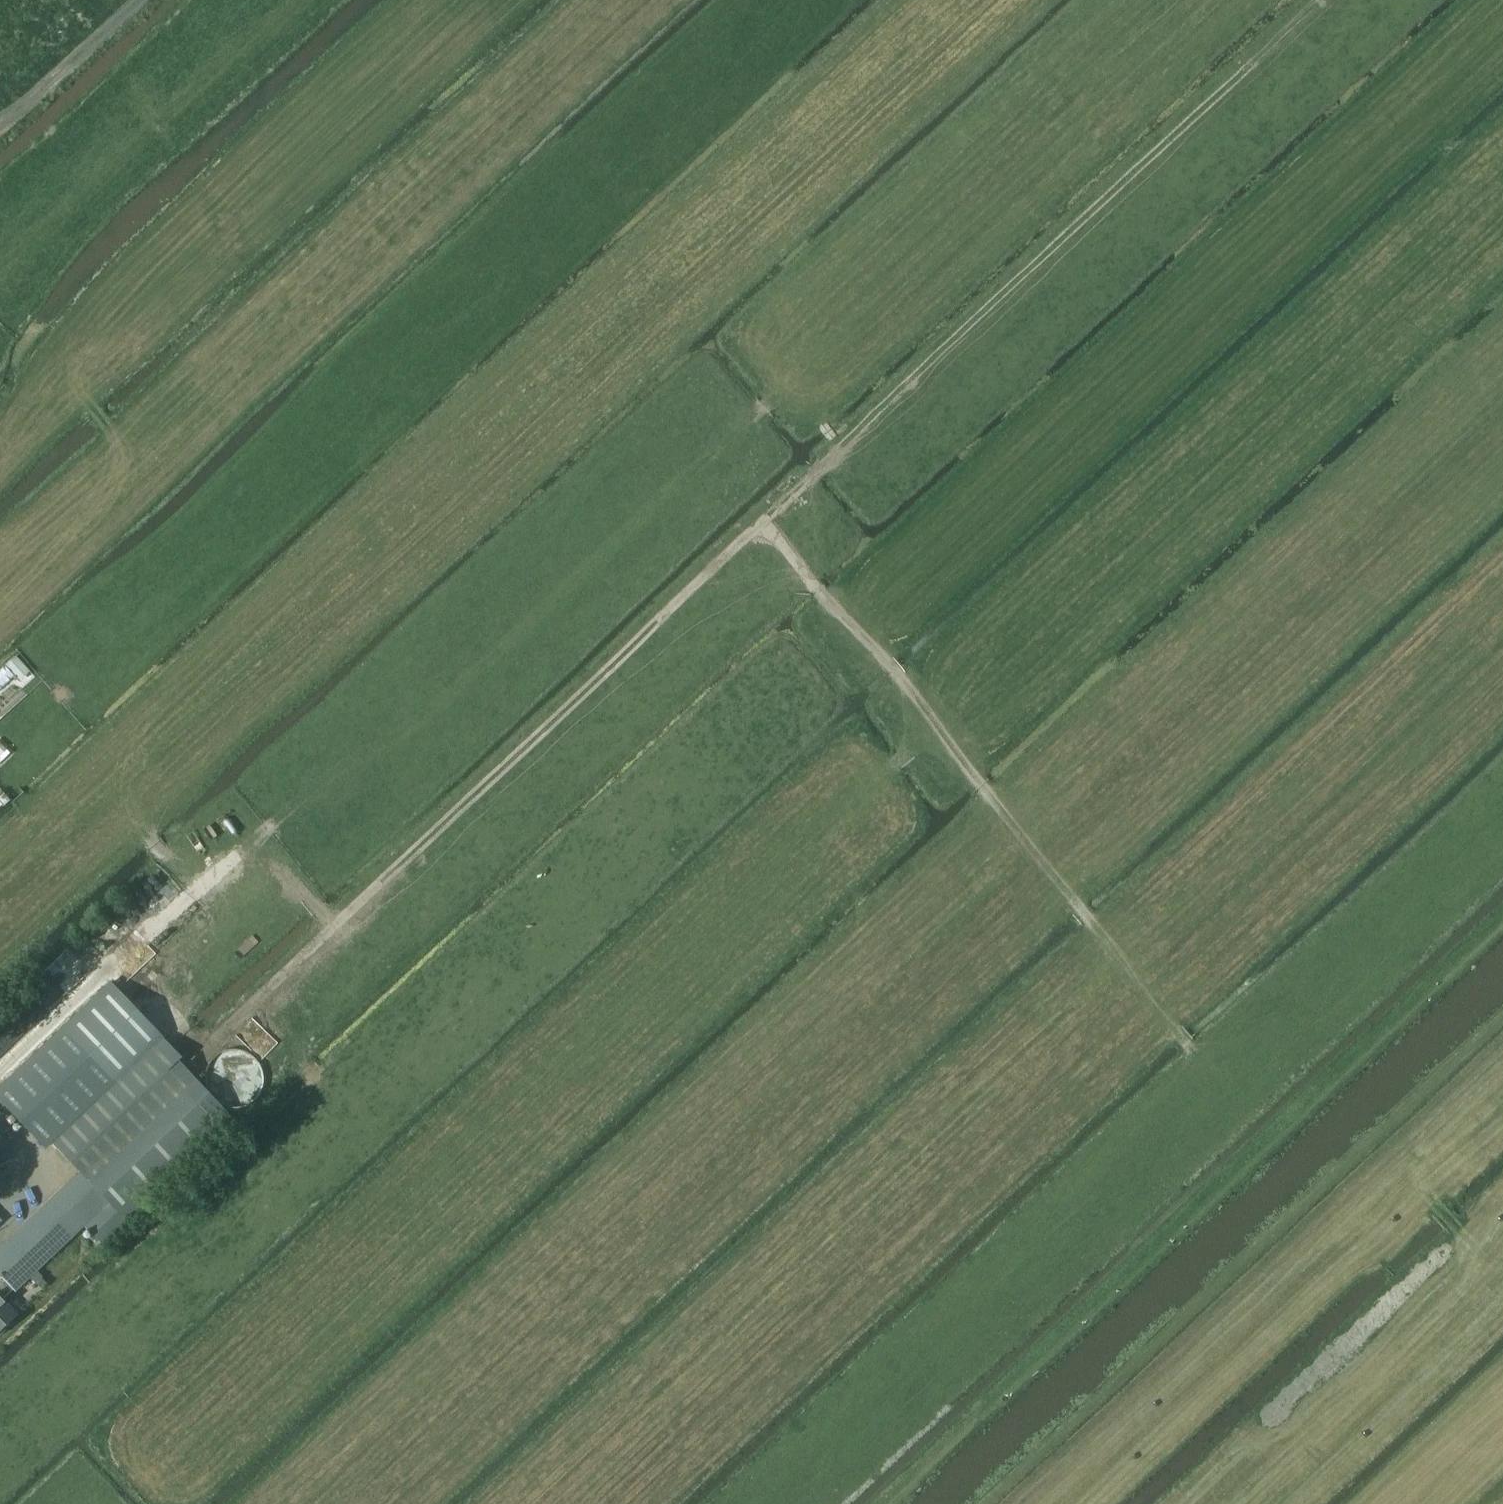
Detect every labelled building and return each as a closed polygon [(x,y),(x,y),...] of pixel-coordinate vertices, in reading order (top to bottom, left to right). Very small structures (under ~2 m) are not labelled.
[(18,655),(8,664),(23,680),(33,671),(18,655)] [(112,983),(63,1028),(114,1080),(152,1045),(154,1048),(165,1038),(112,983)] [(61,1029),(0,1087),(0,1112),(36,1148),(110,1079),(110,1078),(61,1029)] [(20,1314),(5,1297),(13,1289),(16,1292),(85,1226),(102,1243),(224,1129),(169,1072),(184,1058),(165,1038),(154,1048),(53,1143),(80,1173),(0,1249),(0,1332),(20,1314)]
